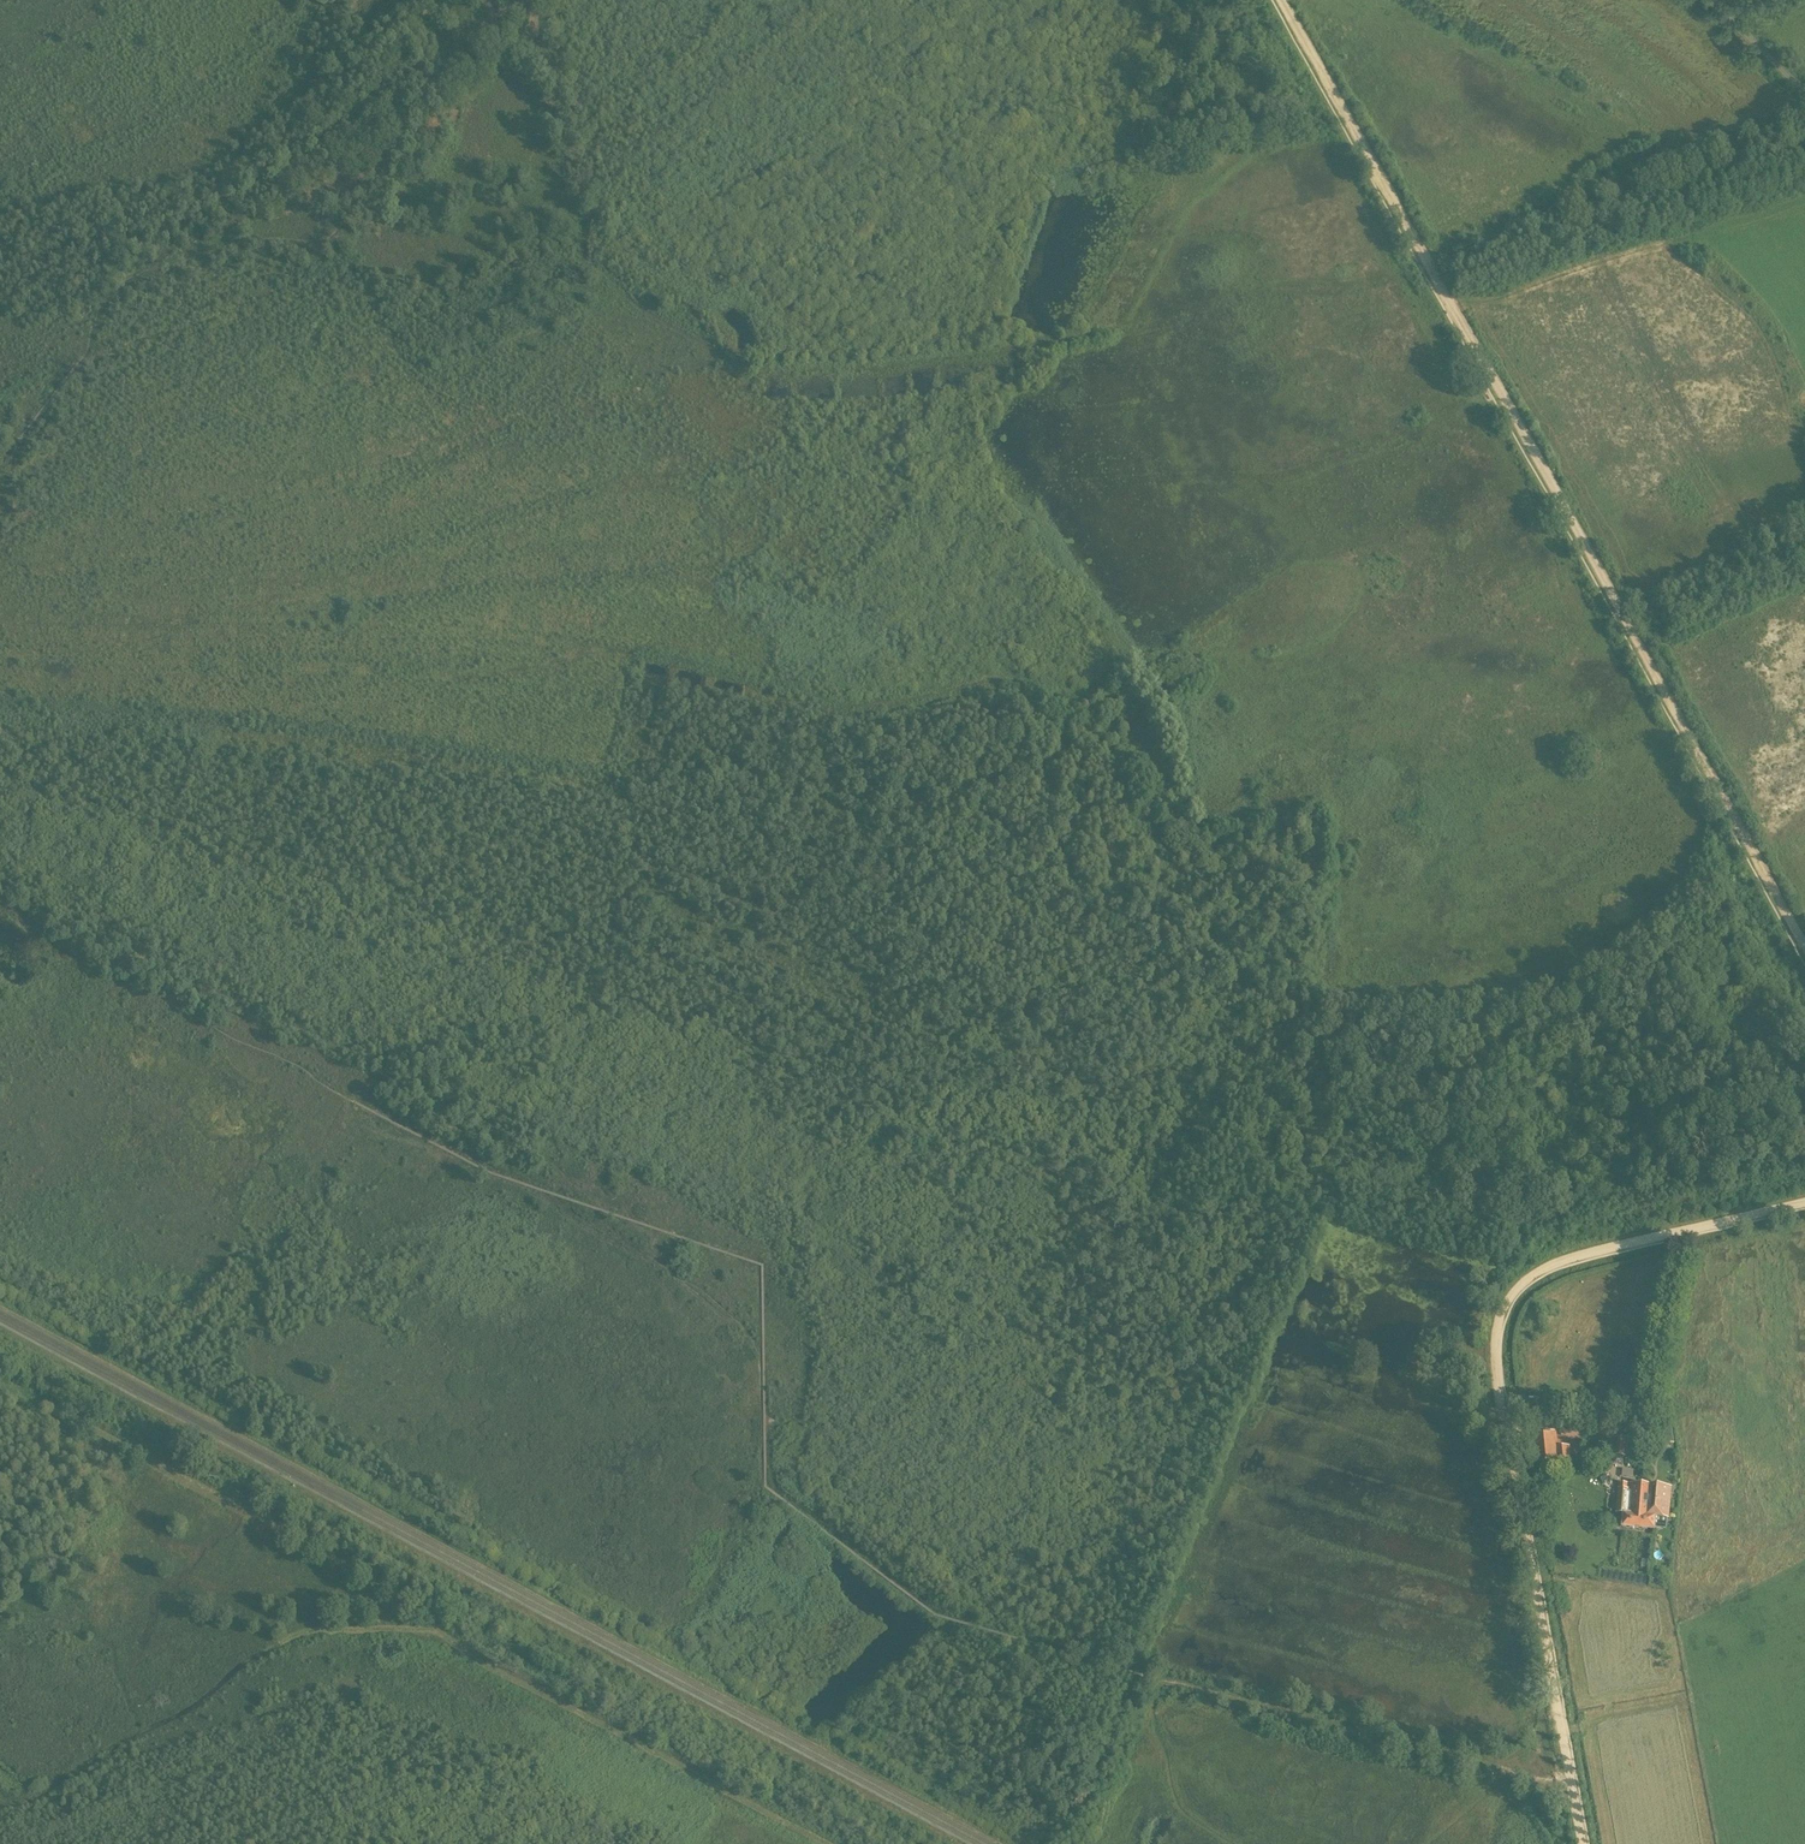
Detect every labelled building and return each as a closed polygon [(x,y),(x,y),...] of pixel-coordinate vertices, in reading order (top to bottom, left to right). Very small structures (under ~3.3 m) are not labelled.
[(1335,1308),(1332,1318),(1341,1321),(1344,1310),(1335,1308)] [(1529,1418),(1543,1417),(1543,1406),(1528,1407),(1529,1418)] [(1599,1438),(1609,1439),(1610,1415),(1600,1414),(1599,1438)] [(1571,1460),(1570,1445),(1558,1446),(1556,1431),(1531,1434),(1534,1464),(1559,1461),(1571,1460)] [(1609,1439),(1608,1455),(1631,1457),(1632,1440),(1609,1439)] [(1648,1516),(1650,1485),(1628,1483),(1626,1508),(1630,1508),(1630,1513),(1623,1512),(1622,1527),(1655,1530),(1656,1517),(1648,1516)] [(1671,1487),(1650,1485),(1648,1516),(1656,1517),(1669,1518),(1671,1487)]
